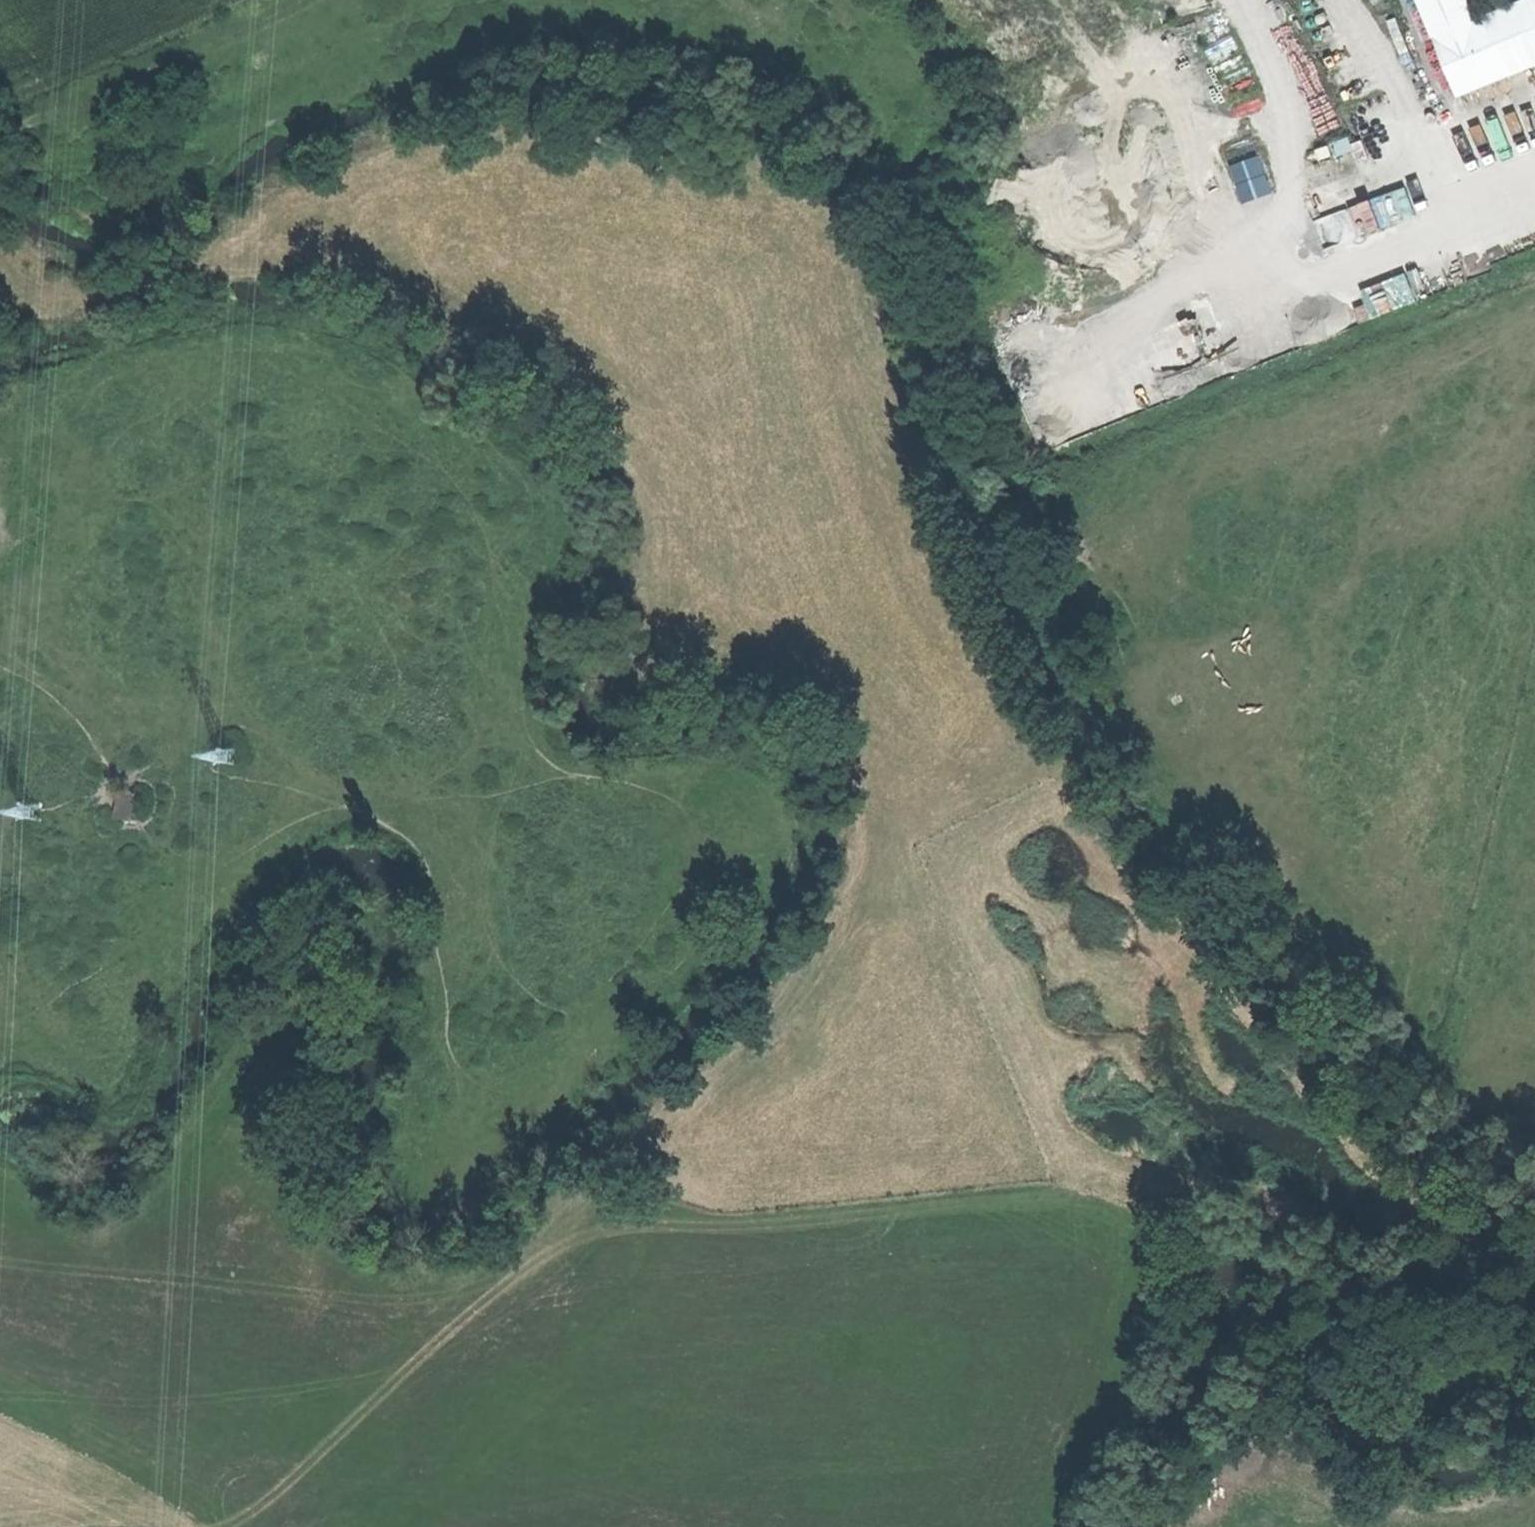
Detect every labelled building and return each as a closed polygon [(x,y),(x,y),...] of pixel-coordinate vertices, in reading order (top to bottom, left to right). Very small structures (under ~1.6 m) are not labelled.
[(1436,35),(1477,19),(1469,0),(1421,0),(1436,35)] [(1458,92),(1534,61),(1534,0),(1524,0),(1477,19),(1436,35),(1458,92)] [(1230,158),(1245,202),(1276,191),(1261,148),(1230,158)] [(1409,187),(1316,215),(1326,245),(1418,217),(1409,187)] [(1407,270),(1362,290),(1374,318),(1419,299),(1407,270)]
